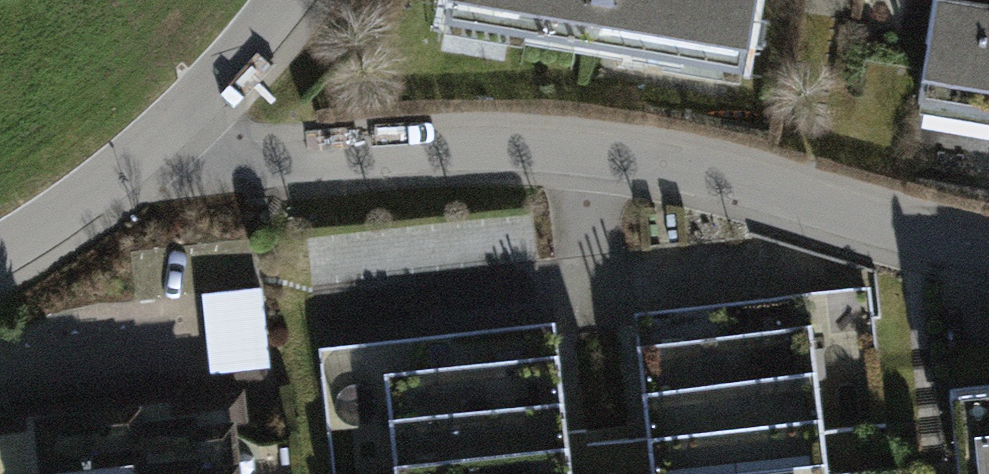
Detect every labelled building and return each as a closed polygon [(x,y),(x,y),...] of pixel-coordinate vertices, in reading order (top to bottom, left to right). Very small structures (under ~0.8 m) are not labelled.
[(739,73),(751,0),(425,0),(422,19),(739,73)] [(988,118),(988,0),(915,0),(897,102),(988,118)] [(817,301),(639,321),(646,384),(824,364),(817,301)] [(375,349),(382,412),(562,393),(555,329),(375,349)] [(824,364),(646,384),(653,447),(832,427),(824,364)] [(957,390),(967,473),(988,473),(988,387),(957,390)] [(388,473),(398,473),(568,456),(562,393),(382,412),(388,473)] [(230,394),(36,417),(43,473),(107,473),(238,459),(230,394)] [(653,447),(656,473),(837,473),(832,427),(653,447)] [(568,456),(398,473),(571,473),(568,456)] [(238,459),(107,473),(240,473),(238,459)]
